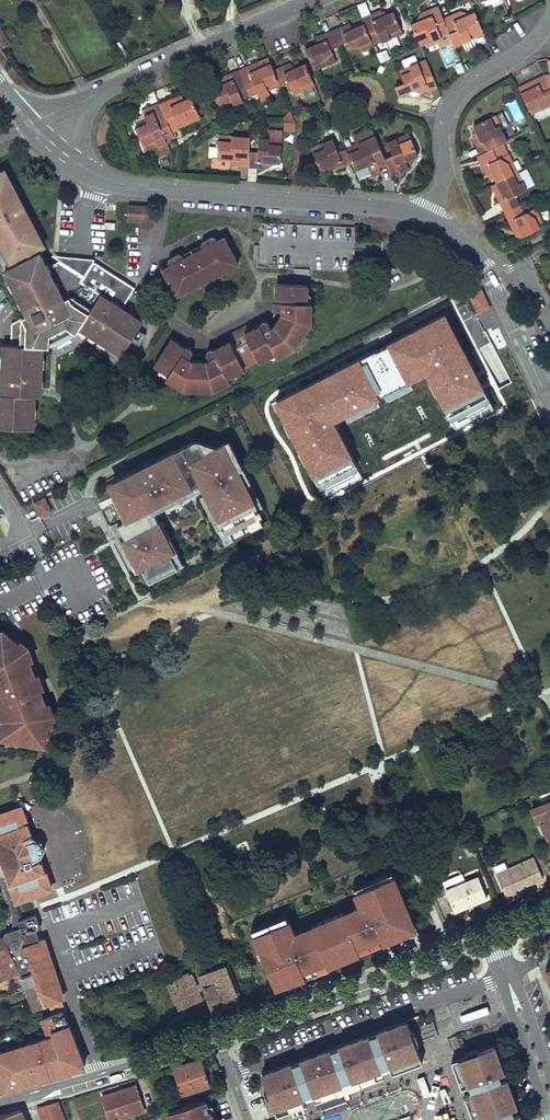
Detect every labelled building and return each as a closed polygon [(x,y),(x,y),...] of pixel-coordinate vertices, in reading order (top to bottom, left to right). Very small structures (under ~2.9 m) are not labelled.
[(362,15),(369,13),(366,3),(359,5),(362,15)] [(444,19),(438,7),(421,14),(421,21),(416,23),(411,25),(421,46),(438,39),(444,36),(450,34),(444,19)] [(364,24),(373,44),(381,41),(381,42),(403,33),(394,12),(390,13),(382,17),(379,11),(362,18),(364,24)] [(444,19),(450,34),(455,46),(463,43),(484,33),(475,12),(471,14),(463,17),(461,11),(444,19)] [(333,31),(339,46),(347,42),(352,54),(373,45),(373,44),(364,24),(352,29),(350,23),(333,31)] [(0,28),(0,44),(3,48),(11,44),(0,28)] [(339,46),(333,31),(315,38),(318,44),(306,49),(315,70),(336,61),(331,49),(339,46)] [(447,43),(444,36),(438,39),(441,46),(447,43)] [(268,58),(256,63),(259,69),(271,64),(268,58)] [(437,87),(426,60),(400,71),(405,84),(396,88),(399,96),(412,91),(419,88),(421,93),(437,87)] [(274,70),(271,64),(259,69),(256,63),(239,70),(245,85),(254,82),(257,90),(259,94),(280,85),(274,70)] [(280,85),(280,86),(284,84),(288,82),(290,86),(293,94),(315,85),(306,64),(297,68),(293,69),(292,65),(291,63),(274,70),(280,85)] [(213,88),(222,110),(243,101),(238,88),(245,85),(239,70),(222,77),(225,83),(217,87),(213,88)] [(544,75),(533,81),(518,88),(531,115),(549,106),(549,107),(549,106),(549,87),(544,75)] [(225,83),(222,77),(217,87),(225,83)] [(257,90),(254,82),(245,85),(249,93),(257,90)] [(160,104),(166,119),(172,131),(201,119),(192,97),(184,101),(180,102),(177,97),(160,104)] [(509,102),(513,121),(523,119),(518,100),(509,102)] [(160,104),(160,103),(143,111),(145,116),(148,123),(136,129),(145,150),(157,145),(161,154),(170,150),(167,142),(175,138),(172,131),(166,119),(160,104)] [(283,112),(283,131),(294,131),(294,112),(283,112)] [(502,112),(474,126),(475,129),(479,136),(473,139),(481,154),(503,143),(507,141),(501,129),(508,126),(502,112)] [(148,123),(145,116),(133,121),(136,129),(148,123)] [(355,133),(357,140),(373,135),(371,128),(355,133)] [(387,163),(392,175),(409,168),(406,160),(418,155),(409,133),(388,142),(393,155),(385,159),(387,163)] [(248,167),(249,151),(241,150),(242,137),(219,135),(217,158),(230,159),(230,165),(248,167)] [(385,159),(375,136),(346,149),(352,163),(355,170),(360,180),(372,175),(373,177),(382,173),(379,167),(387,163),(385,159)] [(267,168),(267,162),(276,162),(281,163),(282,140),(259,138),(258,151),(249,151),(248,167),(267,168)] [(346,149),(346,148),(338,152),(333,139),(311,148),(320,170),(324,168),(333,164),(335,170),(352,163),(346,149)] [(380,145),(385,156),(391,154),(386,143),(380,145)] [(517,171),(509,153),(508,154),(503,143),(481,154),(477,156),(486,175),(492,172),(497,182),(517,171)] [(418,155),(406,160),(409,168),(418,155)] [(230,165),(230,159),(217,158),(213,158),(212,167),(230,168),(230,165)] [(496,194),(505,213),(520,206),(515,195),(526,190),(517,171),(497,182),(502,192),(496,194)] [(497,182),(492,172),(486,175),(497,182)] [(496,194),(502,192),(497,182),(491,184),(496,194)] [(141,222),(142,206),(130,206),(129,206),(128,207),(128,221),(141,222)] [(153,207),(142,206),(141,222),(140,229),(151,229),(153,207)] [(524,213),(520,206),(505,213),(513,229),(518,226),(523,236),(544,226),(535,208),(524,213)] [(20,213),(0,224),(0,258),(12,252),(19,248),(34,240),(20,213)] [(518,226),(513,229),(518,239),(523,236),(518,226)] [(224,237),(217,241),(215,237),(212,236),(202,242),(201,245),(203,248),(193,253),(184,258),(182,255),(179,254),(169,259),(167,262),(169,266),(163,269),(177,296),(186,291),(184,288),(190,284),(197,281),(199,284),(216,276),(214,272),(221,269),(227,265),(229,269),(238,264),(224,237)] [(34,240),(19,248),(26,260),(40,253),(34,240)] [(191,250),(193,253),(203,248),(201,245),(191,250)] [(19,248),(12,252),(18,264),(4,271),(9,280),(11,280),(17,291),(15,292),(27,315),(19,319),(19,326),(15,326),(15,336),(11,336),(11,345),(3,344),(1,394),(0,394),(0,428),(10,428),(12,427),(16,427),(18,429),(34,430),(34,419),(33,419),(33,406),(35,406),(35,396),(33,395),(33,388),(41,388),(42,370),(41,370),(41,357),(43,357),(43,347),(49,347),(54,347),(57,345),(58,348),(71,341),(70,339),(73,337),(76,333),(76,334),(79,328),(88,334),(89,336),(96,341),(99,340),(107,346),(106,348),(112,351),(113,349),(122,355),(131,341),(136,331),(143,321),(125,310),(123,314),(120,312),(122,308),(101,294),(85,285),(63,296),(51,273),(49,274),(43,263),(45,262),(40,253),(26,260),(19,248)] [(184,258),(193,253),(191,250),(182,255),(184,258)] [(12,252),(0,258),(0,263),(4,271),(18,264),(12,252)] [(51,273),(51,270),(48,263),(45,262),(43,263),(49,274),(51,273)] [(193,353),(192,350),(187,347),(185,348),(171,339),(154,365),(169,374),(166,379),(183,389),(187,390),(187,386),(198,386),(209,386),(209,391),(213,391),(230,382),(228,377),(244,369),(244,368),(241,362),(255,355),(258,360),(259,361),(275,353),(277,358),(295,349),(297,345),(293,343),(299,334),(305,324),(309,326),(311,323),(312,303),(307,303),(308,286),(277,284),(276,302),(274,301),(273,308),(275,310),(283,310),(283,314),(275,326),(271,328),(268,321),(265,321),(261,322),(260,325),(253,329),(247,333),(244,327),(238,330),(237,333),(233,335),(231,334),(225,337),(227,343),(222,346),(214,350),(211,349),(207,350),(206,353),(210,360),(206,362),(192,361),(189,359),(193,353)] [(455,307),(466,322),(491,306),(481,291),(455,307)] [(244,327),(247,333),(253,329),(250,324),(244,327)] [(303,336),(309,326),(305,324),(299,334),(303,336)] [(136,344),(142,335),(136,331),(131,341),(136,344)] [(392,347),(277,392),(299,450),(346,432),(354,451),(376,443),(374,440),(427,419),(417,394),(435,387),(432,380),(446,375),(435,347),(423,352),(416,333),(397,341),(400,350),(394,352),(392,347)] [(297,345),(303,336),(299,334),(293,343),(297,345)] [(222,346),(227,343),(225,337),(219,340),(222,346)] [(255,355),(241,362),(244,368),(258,360),(255,355)] [(41,396),(41,388),(33,388),(33,395),(35,396),(41,396)] [(118,525),(139,572),(172,555),(152,511),(202,486),(224,529),(262,511),(227,441),(216,447),(195,441),(107,484),(126,522),(118,525)] [(45,497),(33,503),(41,518),(52,512),(45,497)] [(43,535),(31,542),(40,556),(51,549),(43,535)] [(1,733),(8,734),(7,740),(0,739),(0,741),(7,742),(36,747),(39,732),(46,734),(48,725),(49,716),(45,705),(40,691),(40,690),(37,691),(32,677),(35,676),(34,675),(29,662),(29,661),(25,662),(22,654),(25,650),(18,644),(2,631),(0,634),(0,713),(3,721),(1,733)] [(29,662),(33,660),(29,649),(20,641),(18,644),(25,650),(29,661),(29,662)] [(48,725),(51,726),(53,715),(49,703),(45,705),(49,716),(48,725)] [(36,747),(44,748),(46,734),(39,732),(36,747)] [(532,809),(538,823),(540,822),(546,836),(549,834),(549,802),(532,809)] [(10,885),(17,901),(51,888),(45,872),(46,872),(40,857),(41,856),(45,849),(42,841),(34,838),(33,838),(28,823),(27,823),(21,807),(0,815),(0,871),(4,871),(5,871),(10,885)] [(543,878),(534,857),(496,874),(508,900),(523,893),(521,888),(520,886),(523,884),(524,886),(543,878)] [(14,929),(21,927),(18,921),(22,919),(4,871),(0,871),(0,881),(3,888),(6,895),(9,904),(12,911),(14,929)] [(352,886),(354,891),(394,875),(392,871),(352,886)] [(446,887),(464,880),(462,874),(443,881),(446,887)] [(253,932),(275,986),(328,968),(327,964),(382,942),(385,947),(417,935),(394,875),(354,891),(360,905),(293,931),(288,918),(253,932)] [(446,890),(455,911),(468,906),(467,903),(473,901),(474,904),(487,898),(478,876),(446,890)] [(444,892),(437,895),(450,932),(457,929),(444,892)] [(251,927),(253,932),(288,918),(286,913),(251,927)] [(36,915),(22,919),(18,921),(21,927),(14,929),(4,933),(6,939),(0,941),(0,960),(12,955),(19,973),(30,969),(32,972),(31,972),(32,975),(33,975),(37,984),(41,997),(45,1006),(49,1005),(62,1000),(41,939),(39,939),(36,929),(40,928),(36,915)] [(541,954),(549,977),(549,951),(541,954)] [(15,972),(22,990),(25,989),(37,984),(33,975),(32,975),(21,979),(19,973),(12,955),(0,960),(0,979),(15,972)] [(204,989),(213,1010),(240,999),(227,965),(199,977),(201,982),(195,984),(190,972),(168,981),(179,1008),(201,999),(198,991),(204,989)] [(25,989),(30,1001),(34,999),(41,997),(37,984),(25,989)] [(45,1006),(41,997),(34,999),(38,1009),(45,1006)] [(49,1005),(52,1014),(64,1010),(65,1010),(62,1000),(49,1005)] [(14,1014),(11,1008),(4,1011),(6,1016),(14,1014)] [(12,1089),(85,1066),(64,1010),(52,1014),(22,1026),(7,1029),(0,1032),(0,1054),(8,1074),(12,1089)] [(379,1066),(420,1051),(408,1017),(261,1071),(273,1105),(301,1095),(338,1081),(379,1066)] [(496,1044),(460,1057),(463,1065),(483,1119),(524,1119),(496,1044)] [(276,1113),(423,1059),(420,1051),(379,1066),(338,1081),(301,1095),(273,1105),(276,1113)] [(460,1057),(453,1060),(461,1082),(475,1119),(483,1119),(463,1065),(460,1057)] [(173,1068),(181,1094),(210,1085),(202,1059),(173,1068)] [(0,1076),(0,1092),(12,1089),(8,1074),(0,1076)] [(110,1119),(118,1119),(144,1111),(136,1086),(102,1097),(110,1119)] [(172,1119),(215,1119),(208,1098),(169,1112),(172,1119)] [(58,1101),(53,1102),(58,1115),(62,1113),(58,1101)] [(37,1107),(42,1119),(65,1119),(62,1113),(58,1115),(53,1102),(37,1107)] [(0,1116),(0,1119),(25,1119),(21,1110),(0,1116)]
